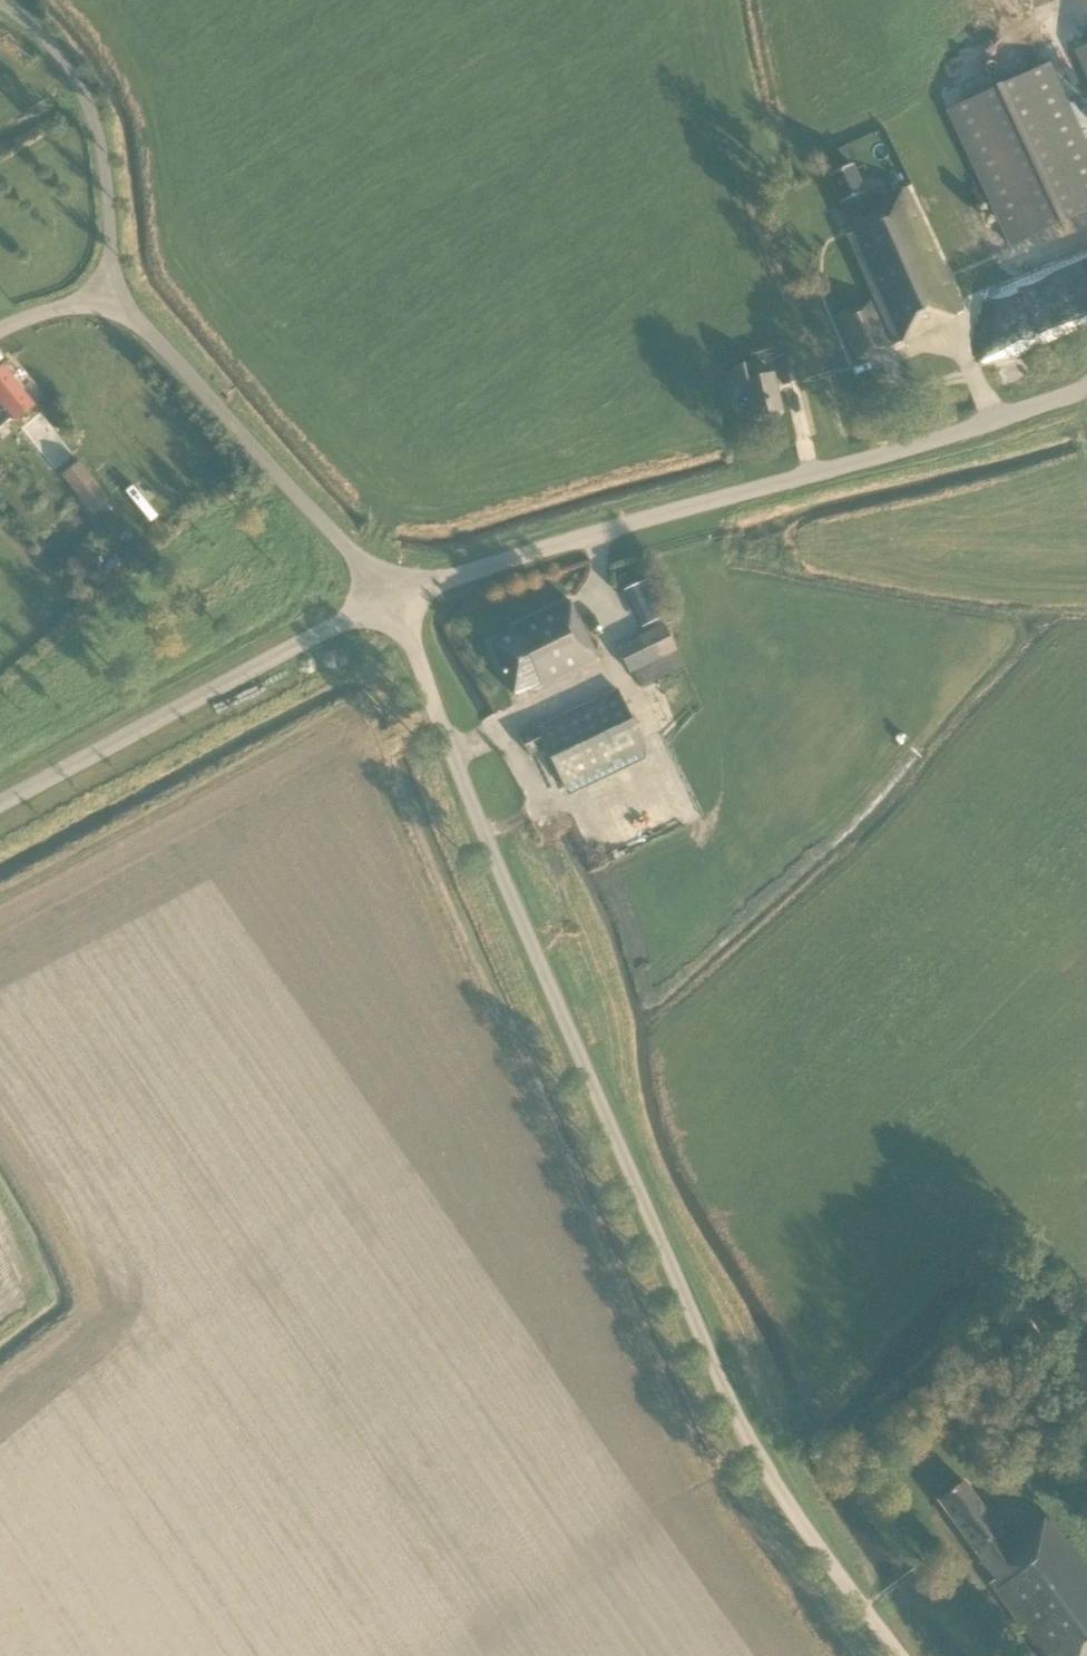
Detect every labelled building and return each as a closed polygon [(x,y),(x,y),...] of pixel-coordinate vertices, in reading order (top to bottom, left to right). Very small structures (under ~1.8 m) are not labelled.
[(1086,75),(1086,45),(1075,50),(1086,75)] [(1010,246),(1086,211),(1086,141),(1050,61),(947,109),(1010,246)] [(839,314),(859,359),(964,313),(908,186),(883,197),(881,193),(869,198),(866,190),(864,190),(853,165),(829,178),(854,233),(847,235),(875,298),(839,314)] [(800,381),(793,353),(776,357),(783,385),(800,381)] [(775,373),(759,376),(755,361),(732,366),(736,384),(745,381),(754,417),(783,411),(775,373)] [(5,365),(0,369),(0,400),(17,421),(36,406),(5,365)] [(8,421),(0,411),(0,427),(8,421)] [(54,468),(74,453),(41,411),(21,426),(54,468)] [(640,626),(663,619),(649,578),(626,586),(640,626)] [(490,641),(516,695),(528,689),(530,693),(600,660),(570,599),(513,626),(515,630),(490,641)] [(665,624),(618,647),(630,672),(634,670),(642,685),(685,665),(665,624)] [(618,689),(537,728),(521,736),(531,757),(547,749),(566,788),(647,749),(618,689)] [(1049,1515),(1008,1544),(1001,1534),(1002,1533),(965,1481),(939,1500),(996,1580),(992,1583),(1044,1655),(1086,1655),(1086,1567),(1049,1515)]
